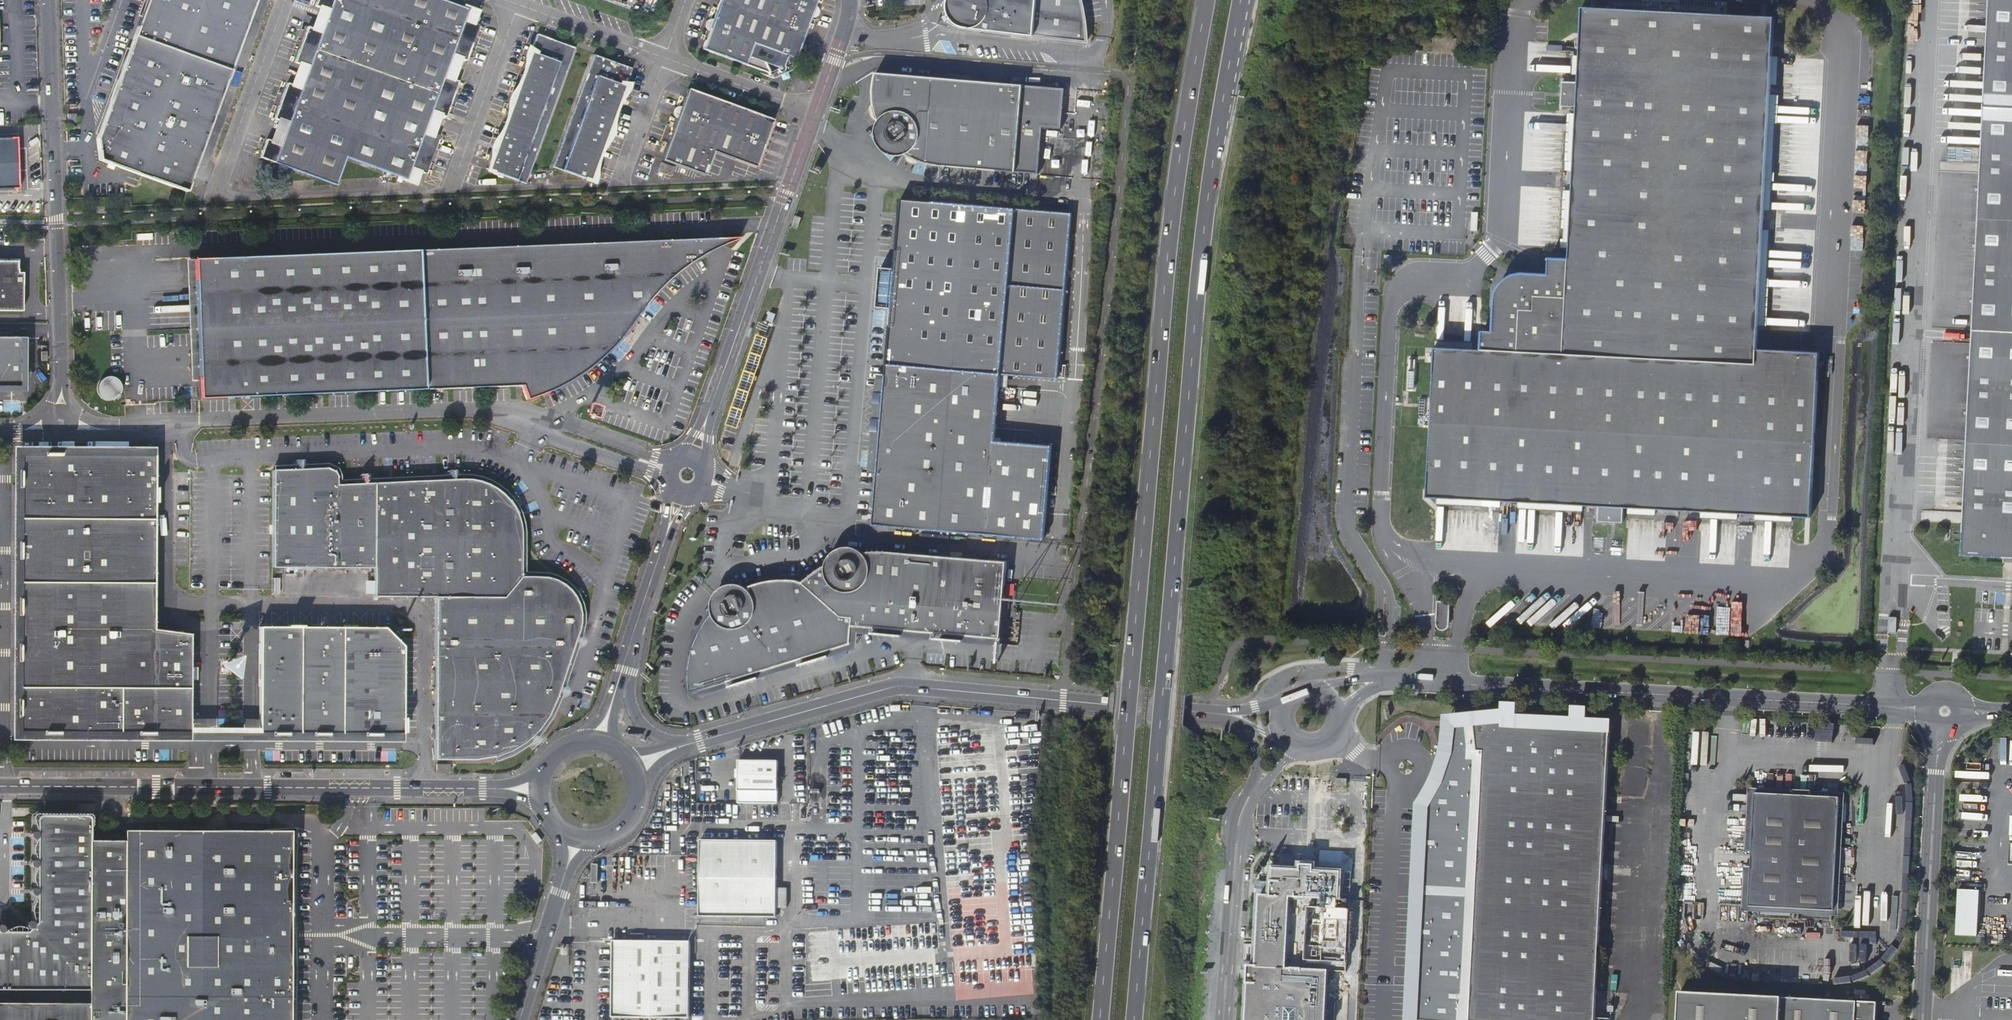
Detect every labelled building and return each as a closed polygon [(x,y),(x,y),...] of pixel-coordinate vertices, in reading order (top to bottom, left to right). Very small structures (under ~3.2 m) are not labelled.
[(127,49),(111,92),(96,135),(94,139),(98,159),(141,175),(186,191),(255,0),(145,0),(139,16),(127,49)] [(145,0),(142,0),(136,15),(139,16),(145,0)] [(325,21),(387,43),(397,15),(356,0),(317,0),(315,5),(318,6),(329,10),(325,21)] [(397,15),(403,0),(356,0),(397,15)] [(469,9),(443,0),(403,0),(397,15),(473,43),(480,24),(476,23),(465,20),(469,9)] [(720,2),(761,17),(767,0),(721,0),(720,2)] [(813,12),(779,0),(767,0),(761,17),(760,19),(804,35),(813,12)] [(813,12),(817,0),(779,0),(813,12)] [(955,11),(956,13),(957,14),(958,15),(959,16),(960,17),(962,17),(963,18),(964,18),(966,19),(967,19),(968,19),(1084,32),(1082,16),(1080,3),(1080,0),(951,0),(951,1),(951,2),(951,4),(952,5),(952,7),(953,9),(955,11)] [(1962,553),(2011,555),(2011,0),(1992,0),(1962,553)] [(713,21),(711,25),(752,40),(760,19),(761,17),(720,2),(713,21)] [(318,6),(314,16),(325,21),(329,10),(318,6)] [(1773,55),(1775,16),(1582,6),(1580,56),(1579,74),(1578,82),(1564,81),(1562,106),(1577,106),(1577,113),(1574,171),(1573,191),(1570,248),(1569,258),(1550,257),(1549,273),(1525,272),(1513,274),(1501,284),(1495,298),(1494,330),(1483,330),(1482,349),(1473,348),(1435,347),(1428,497),(1438,497),(1501,501),(1518,501),(1582,505),(1600,506),(1599,520),(1625,522),(1625,507),(1630,507),(1657,509),(1704,511),(1742,513),(1761,514),(1792,516),(1812,517),(1820,351),(1756,347),(1758,325),(1763,227),(1764,208),(1771,92),(1771,83),(1773,55)] [(476,23),(480,13),(469,9),(465,20),(476,23)] [(467,60),(473,43),(397,15),(387,43),(449,66),(453,55),(463,59),(467,60)] [(314,16),(310,27),(321,32),(325,21),(314,16)] [(795,59),(804,35),(760,19),(752,40),(751,43),(752,43),(794,59),(795,59)] [(307,26),(301,43),(376,71),(387,43),(325,21),(321,32),(310,27),(307,26)] [(709,31),(702,49),(744,65),(752,43),(751,43),(752,40),(711,25),(709,31)] [(536,34),(521,75),(559,89),(574,47),(536,34)] [(308,66),(305,77),(366,99),(376,71),(301,43),(294,62),(298,63),(308,66)] [(445,76),(449,66),(387,43),(376,71),(452,99),(458,82),(455,80),(445,76)] [(791,63),(794,59),(752,43),(744,65),(767,73),(768,75),(772,74),(772,75),(778,72),(778,74),(780,75),(782,75),(783,74),(784,72),(784,70),(793,67),(791,63)] [(111,92),(127,49),(124,48),(93,134),(96,135),(111,92)] [(459,70),(463,59),(453,55),(449,66),(459,70)] [(616,109),(628,77),(631,69),(593,55),(578,96),(616,109)] [(1580,56),(1573,55),(1572,74),(1579,74),(1580,56)] [(298,63),(294,73),(305,77),(308,66),(298,63)] [(455,80),(459,70),(449,66),(445,76),(455,80)] [(932,164),(941,166),(1041,174),(1045,125),(1063,127),(1066,86),(878,70),(877,79),(876,81),(876,90),(876,99),(877,108),(880,117),(881,120),(883,125),(888,134),(890,136),(889,137),(889,138),(889,139),(889,140),(889,141),(890,142),(891,142),(892,143),(893,143),(894,143),(895,142),(900,148),(907,153),(908,154),(915,158),(924,162),(932,164)] [(445,117),(452,99),(376,71),(366,99),(428,122),(432,112),(442,115),(445,117)] [(294,73),(289,84),(301,88),(305,77),(294,73)] [(521,75),(513,98),(551,112),(559,89),(521,75)] [(286,83),(280,100),(356,127),(366,99),(305,77),(301,88),(289,84),(286,83)] [(681,108),(679,113),(721,128),(729,104),(688,89),(681,108)] [(1776,92),(1771,92),(1764,208),(1770,208),(1776,92)] [(608,133),(616,109),(578,96),(569,119),(608,133)] [(513,98),(504,122),(542,136),(551,112),(513,98)] [(424,133),(428,122),(366,99),(356,127),(431,155),(438,138),(434,136),(424,133)] [(288,123),(284,133),(345,155),(356,127),(280,100),(273,118),(277,119),(288,123)] [(769,130),(772,120),(729,104),(721,128),(764,144),(766,139),(769,130)] [(67,113),(67,120),(76,120),(76,112),(67,113)] [(438,126),(442,115),(432,112),(428,122),(438,126)] [(677,118),(671,135),(712,150),(721,128),(679,113),(677,118)] [(1574,171),(1577,113),(1571,113),(1568,170),(1574,171)] [(277,119),(273,129),(284,133),(288,123),(277,119)] [(599,157),(608,133),(569,119),(561,143),(599,157)] [(889,140),(889,139),(889,138),(889,137),(890,136),(888,134),(883,125),(881,120),(881,122),(880,124),(879,127),(879,129),(879,131),(879,134),(879,136),(879,138),(880,141),(881,143),(882,144),(883,147),(886,149),(888,151),(891,153),(894,154),(896,154),(899,155),(901,155),(905,155),(908,154),(907,153),(900,148),(895,142),(894,143),(893,143),(892,143),(891,142),(890,142),(889,141),(889,140)] [(434,136),(438,126),(428,122),(424,133),(434,136)] [(504,122),(495,145),(534,159),(542,136),(504,122)] [(428,162),(431,155),(356,127),(345,155),(346,157),(407,179),(411,169),(421,172),(424,173),(428,162)] [(762,149),(764,144),(721,128),(712,150),(713,151),(713,152),(755,167),(759,156),(762,149)] [(273,129),(269,140),(280,144),(284,133),(273,129)] [(265,139),(259,156),(336,184),(346,157),(345,155),(284,133),(280,144),(269,140),(265,139)] [(663,155),(662,160),(704,175),(709,164),(713,152),(713,151),(712,150),(671,135),(663,155)] [(17,187),(17,162),(16,137),(0,138),(0,188),(17,187)] [(590,181),(599,157),(561,143),(552,166),(590,181)] [(495,145),(487,169),(525,183),(532,164),(534,159),(495,145)] [(660,162),(659,165),(657,171),(670,176),(673,167),(660,162)] [(283,178),(286,168),(273,164),(270,173),(283,178)] [(417,183),(421,172),(411,169),(407,179),(417,183)] [(1564,248),(1570,248),(1573,191),(1567,190),(1564,248)] [(1072,212),(904,200),(893,311),(891,332),(1060,348),(1072,212)] [(803,218),(798,216),(795,226),(800,228),(803,218)] [(1769,227),(1763,227),(1758,325),(1763,325),(1769,227)] [(655,293),(666,282),(674,274),(682,267),(696,259),(719,247),(739,238),(712,238),(705,238),(671,240),(194,258),(194,276),(198,380),(199,398),(509,385),(515,385),(520,398),(541,395),(568,381),(583,371),(594,362),(604,355),(621,338),(632,325),(645,308),(655,293)] [(23,311),(23,272),(18,272),(18,260),(0,260),(0,311),(23,311)] [(895,287),(896,273),(886,272),(883,302),(894,303),(895,287)] [(198,380),(194,276),(187,276),(191,380),(198,380)] [(891,332),(893,311),(884,310),(870,473),(879,473),(891,332)] [(879,473),(874,525),(1043,541),(1060,348),(891,332),(879,473)] [(0,337),(0,388),(21,388),(21,365),(20,365),(20,361),(21,361),(21,337),(0,337)] [(100,386),(100,389),(100,391),(101,393),(102,395),(103,397),(105,398),(107,399),(109,400),(111,400),(113,400),(116,399),(118,398),(119,397),(121,396),(122,394),(123,392),(123,389),(123,387),(123,385),(122,383),(121,381),(119,379),(117,378),(115,377),(113,377),(111,377),(109,377),(107,378),(105,379),(103,381),(102,382),(101,384),(100,386)] [(155,456),(20,455),(20,487),(20,547),(19,620),(18,709),(18,731),(148,732),(189,733),(190,634),(153,629),(154,502),(155,502),(155,503),(156,503),(156,488),(155,488),(155,489),(154,489),(155,456)] [(478,481),(349,485),(347,480),(344,478),(334,472),(326,468),(273,471),(272,568),(373,568),(373,597),(435,598),(434,760),(474,761),(494,757),(509,752),(524,743),(537,730),(547,716),(556,698),(562,681),(580,622),(580,614),(575,597),(562,584),(546,577),(521,576),(521,532),(508,500),(495,489),(478,481)] [(1070,510),(1071,495),(1060,493),(1058,508),(1070,510)] [(1501,506),(1501,501),(1438,497),(1437,503),(1501,506)] [(1582,511),(1582,505),(1518,501),(1518,507),(1582,511)] [(852,546),(850,546),(845,547),(842,547),(840,548),(838,550),(837,550),(835,552),(833,553),(832,555),(831,557),(830,558),(829,560),(829,562),(829,564),(834,562),(839,560),(842,558),(842,557),(843,556),(843,555),(844,555),(845,554),(846,554),(847,554),(848,554),(849,554),(850,554),(850,555),(851,555),(856,554),(862,553),(866,552),(862,549),(859,548),(856,547),(852,546)] [(839,560),(834,562),(829,564),(824,567),(821,569),(818,571),(815,573),(813,575),(810,577),(808,578),(807,580),(806,581),(796,579),(784,579),(772,580),(760,582),(748,586),(738,591),(735,593),(734,593),(733,593),(732,592),(731,592),(731,593),(730,593),(729,594),(728,596),(728,597),(728,598),(723,602),(719,606),(714,611),(711,615),(704,625),(698,636),(694,647),(691,659),(690,671),(690,683),(692,692),(852,643),(854,626),(1002,638),(1007,582),(1008,569),(1009,561),(997,560),(905,552),(889,551),(886,551),(881,551),(877,551),(871,551),(866,552),(862,553),(856,554),(851,555),(850,555),(850,554),(849,554),(848,554),(847,554),(846,554),(845,554),(844,555),(843,555),(843,556),(842,557),(842,558),(839,560)] [(737,583),(733,583),(731,583),(728,584),(726,585),(724,586),(723,587),(721,589),(719,591),(718,592),(716,594),(715,596),(715,598),(714,600),(714,602),(713,603),(713,605),(713,606),(713,608),(714,610),(714,611),(719,606),(723,602),(728,598),(728,597),(728,596),(729,594),(730,593),(731,593),(731,592),(732,592),(733,593),(734,593),(735,593),(738,591),(748,586),(744,584),(741,583),(737,583)] [(1438,600),(1436,623),(1436,625),(1437,626),(1438,628),(1439,629),(1440,630),(1442,630),(1443,630),(1446,630),(1447,629),(1449,627),(1449,626),(1450,624),(1451,601),(1438,600)] [(403,718),(403,646),(385,627),(302,627),(302,626),(287,626),(287,627),(259,627),(259,733),(273,733),(273,734),(280,734),(287,734),(287,733),(313,733),(313,734),(319,734),(327,734),(327,733),(365,734),(372,734),(379,734),(403,734),(403,733),(404,733),(404,718),(403,718)] [(1455,728),(1451,759),(1445,783),(1429,810),(1419,1019),(1597,1019),(1609,729),(1509,725),(1509,719),(1475,725),(1455,728)] [(776,806),(778,763),(739,761),(736,804),(776,806)] [(1847,797),(1812,795),(1812,801),(1841,803),(1835,915),(1750,911),(1756,798),(1794,800),(1794,794),(1749,792),(1743,916),(1841,921),(1847,797)] [(1812,801),(1812,795),(1794,794),(1794,800),(1756,798),(1750,911),(1835,915),(1841,803),(1812,801)] [(86,839),(88,820),(88,819),(88,818),(87,818),(87,817),(87,816),(86,816),(85,815),(84,815),(83,815),(82,815),(51,815),(51,816),(38,815),(38,816),(37,816),(36,816),(35,817),(35,818),(35,819),(34,832),(34,886),(34,902),(34,922),(29,926),(24,931),(0,931),(0,989),(86,989),(86,919),(86,839)] [(86,839),(86,919),(293,919),(293,830),(116,829),(116,839),(86,839)] [(780,921),(782,844),(705,842),(704,919),(780,921)] [(1326,999),(1327,968),(1345,969),(1348,898),(1338,897),(1339,870),(1312,868),(1312,863),(1300,862),(1299,868),(1272,866),(1272,878),(1270,878),(1270,893),(1258,892),(1257,915),(1256,941),(1255,963),(1246,963),(1245,981),(1247,981),(1245,1019),(1325,1019),(1326,999)] [(1977,937),(1979,890),(1958,889),(1956,936),(1977,937)] [(86,919),(87,1019),(291,1019),(293,919),(86,919)] [(637,936),(636,944),(647,944),(647,936),(637,936)] [(647,944),(636,944),(616,943),(614,1018),(693,1019),(695,945),(647,944)] [(1681,992),(1679,1019),(1877,1019),(1878,1002),(1681,992)] [(86,1002),(0,1002),(0,1019),(86,1019),(86,1002)]
